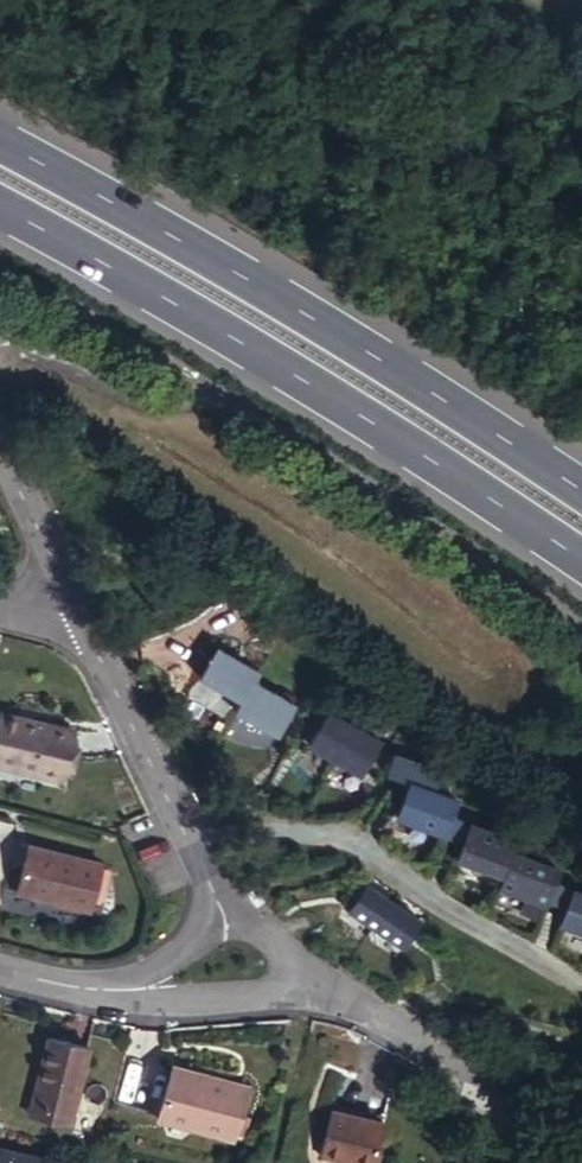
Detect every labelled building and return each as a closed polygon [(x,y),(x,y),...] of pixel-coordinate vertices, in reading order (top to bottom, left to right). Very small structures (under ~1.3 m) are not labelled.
[(212,659),(196,691),(239,712),(234,722),(277,743),(292,713),(249,691),(255,681),(212,659)] [(311,752),(372,775),(388,733),(327,710),(311,752)] [(3,711),(0,722),(0,764),(61,779),(72,729),(3,711)] [(458,797),(412,784),(401,818),(448,833),(453,816),(458,797)] [(453,816),(448,833),(470,839),(474,822),(453,816)] [(521,836),(474,822),(470,839),(464,858),(511,871),(518,848),(521,836)] [(93,915),(105,866),(33,848),(21,896),(93,915)] [(511,871),(507,884),(554,897),(555,893),(560,874),(565,862),(518,848),(511,871)] [(560,874),(555,893),(576,899),(581,881),(560,874)] [(368,881),(347,911),(406,951),(427,921),(368,881)] [(571,916),(581,920),(581,881),(576,899),(571,916)] [(50,1036),(32,1106),(73,1116),(90,1047),(50,1036)] [(251,1080),(173,1062),(162,1117),(239,1135),(251,1080)] [(73,1116),(32,1106),(30,1113),(69,1125),(73,1116)] [(357,1162),(373,1162),(383,1121),(331,1109),(320,1155),(357,1162)] [(39,1156),(0,1147),(0,1162),(37,1162),(39,1156)]
